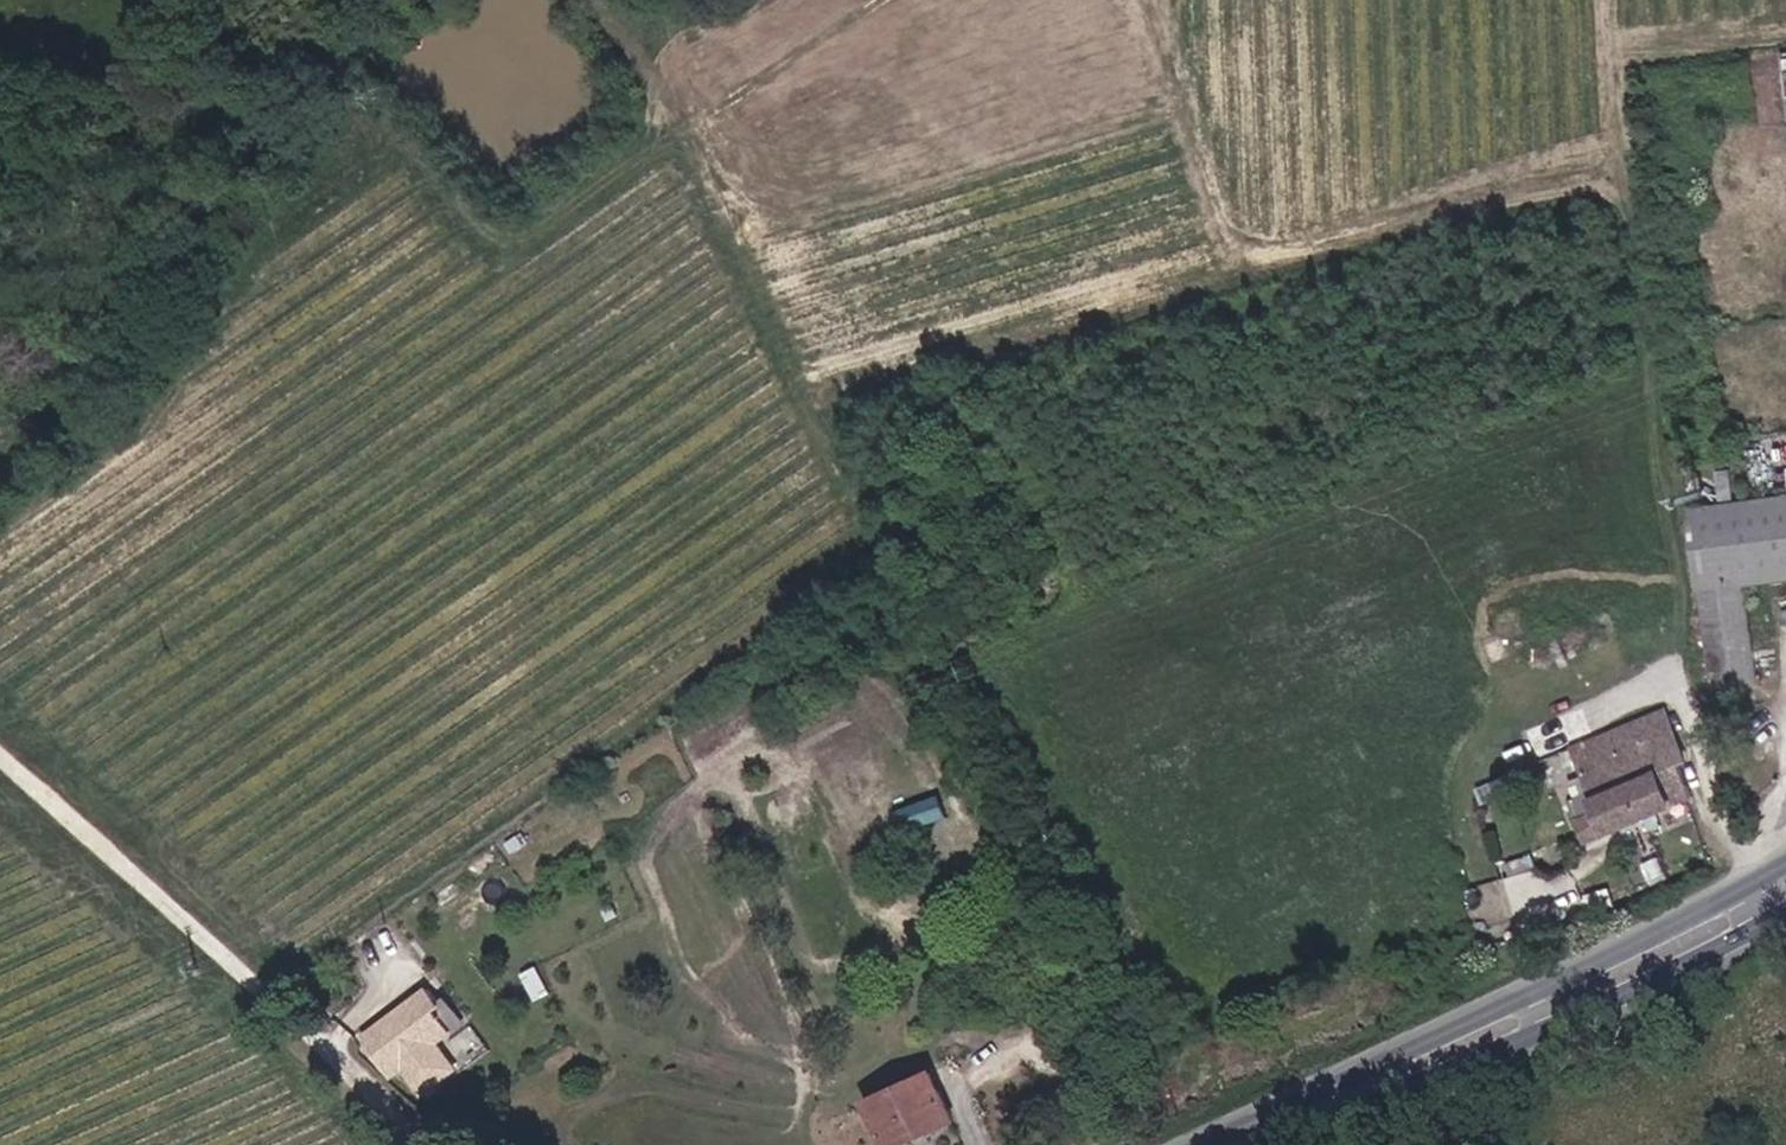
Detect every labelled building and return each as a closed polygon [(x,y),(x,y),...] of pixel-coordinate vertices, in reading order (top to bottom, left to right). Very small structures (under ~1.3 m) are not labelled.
[(1767,146),(1773,210),(1785,209),(1785,146),(1767,146)] [(1747,523),(1753,588),(1785,585),(1785,505),(1758,507),(1746,511),(1747,523)] [(1747,523),(1746,511),(1758,507),(1666,517),(1668,532),(1747,523)] [(1747,523),(1668,532),(1689,688),(1733,683),(1725,592),(1753,588),(1747,523)] [(1649,770),(1671,762),(1666,722),(1545,772),(1562,820),(1539,831),(1551,860),(1666,808),(1649,770)] [(428,980),(363,1029),(376,1045),(374,1046),(391,1068),(404,1059),(423,1085),(457,1060),(437,1033),(462,1015),(445,992),(440,995),(428,980)] [(931,1081),(865,1111),(881,1144),(908,1144),(951,1126),(931,1081)]
